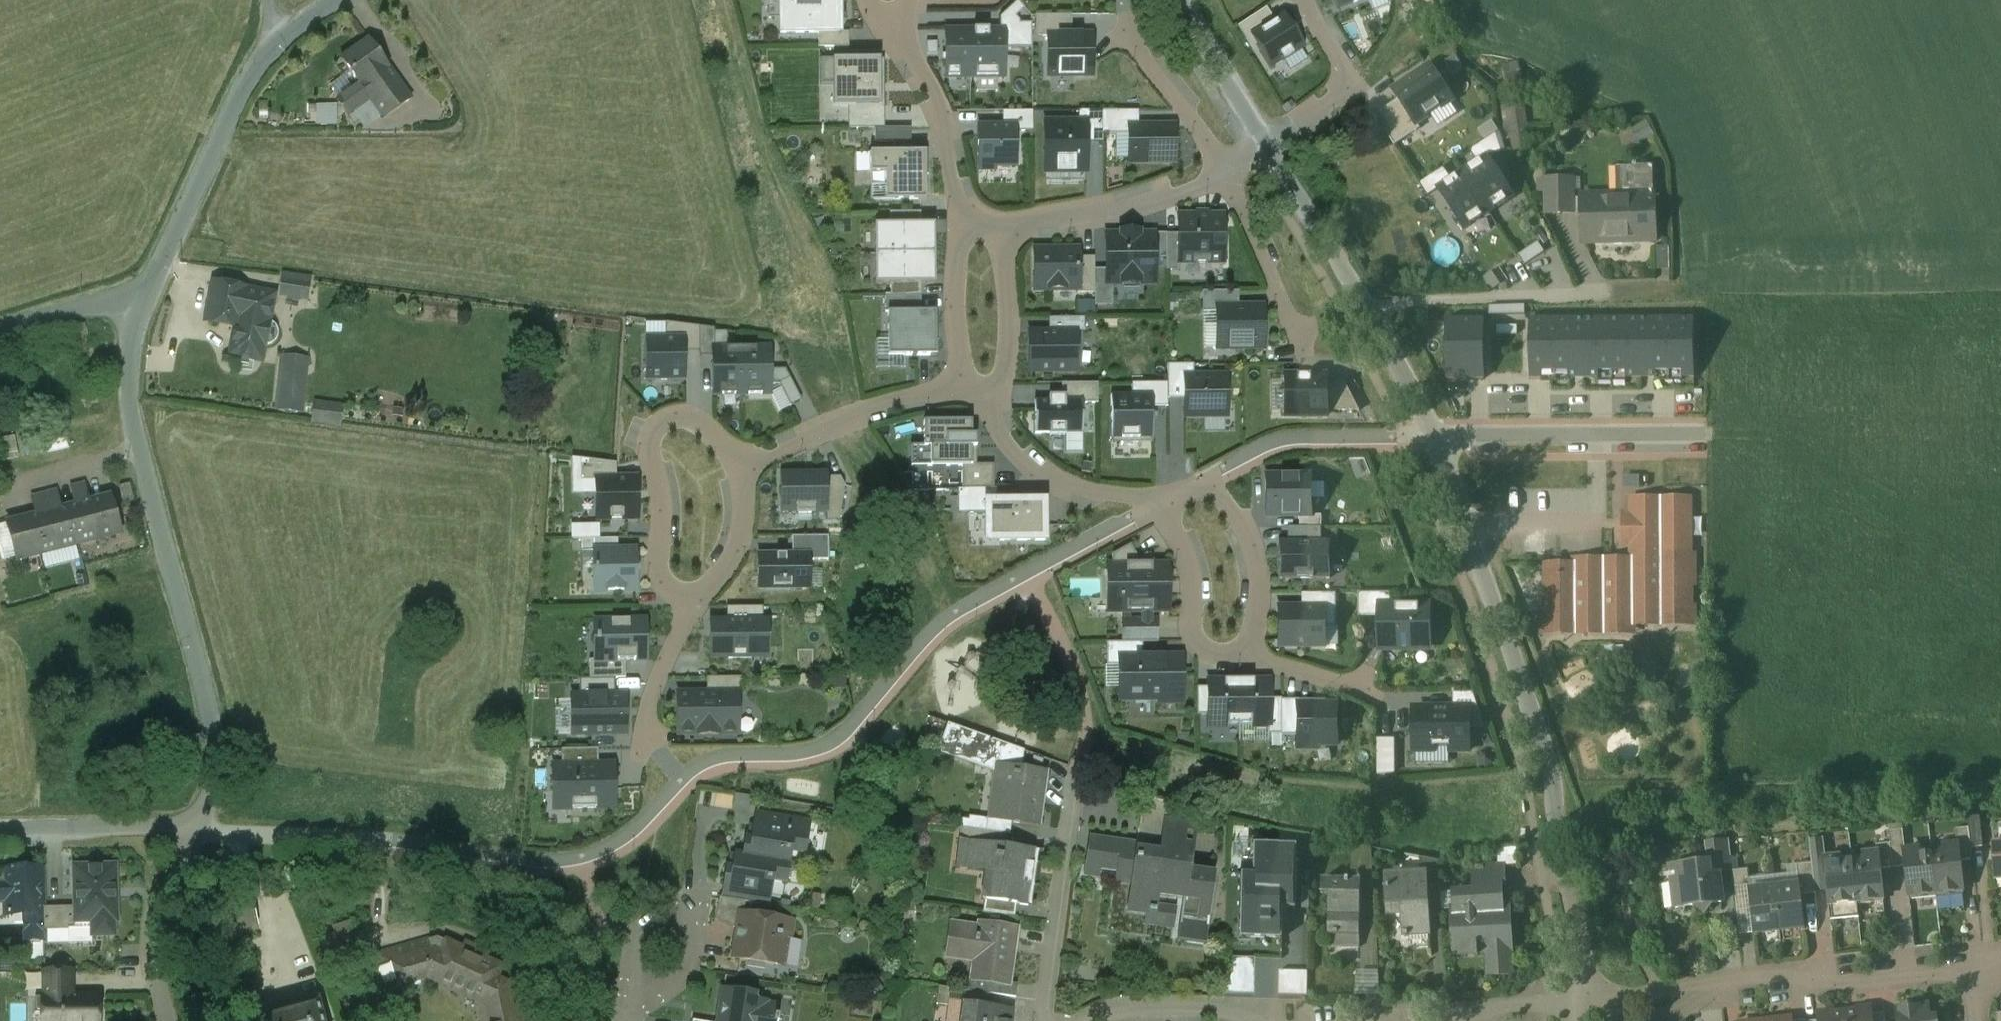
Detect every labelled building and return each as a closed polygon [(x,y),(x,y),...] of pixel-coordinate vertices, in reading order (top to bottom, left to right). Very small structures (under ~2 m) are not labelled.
[(780,34),(818,34),(840,34),(840,33),(840,0),(780,0),(780,34)] [(1338,8),(1352,3),(1352,4),(1363,0),(1335,0),(1338,8)] [(1284,15),(1250,36),(1271,69),(1305,48),(1284,15)] [(1048,36),(1072,36),(1072,16),(1036,16),(1036,37),(1048,37),(1048,36)] [(1003,24),(1003,30),(1005,30),(1005,49),(1032,49),(1032,23),(1003,24)] [(975,31),(945,31),(945,79),(1005,78),(1005,49),(1005,30),(1003,30),(989,30),(989,29),(974,29),(975,31)] [(840,34),(818,34),(819,48),(849,48),(849,33),(840,33),(840,34)] [(1072,36),(1048,36),(1048,37),(1048,76),(1092,76),(1092,36),(1072,36)] [(398,80),(369,42),(372,40),(370,38),(340,60),(341,62),(343,60),(360,84),(371,99),(398,80)] [(937,55),(937,42),(927,43),(927,55),(937,55)] [(880,60),(820,60),(821,86),(833,86),(833,108),(848,108),(881,108),(881,106),(880,60)] [(1416,124),(1453,100),(1430,67),(1394,91),(1416,124)] [(398,80),(371,99),(385,118),(411,99),(398,80)] [(360,84),(337,101),(348,116),(371,99),(360,84)] [(1523,105),(1508,106),(1513,137),(1514,148),(1529,146),(1523,105)] [(881,108),(848,108),(848,129),(884,129),(884,106),(881,106),(881,108)] [(1513,137),(1508,106),(1501,107),(1507,138),(1513,137)] [(1079,111),(1079,124),(1086,124),(1086,144),(1103,143),(1103,111),(1079,111)] [(1103,135),(1130,135),(1129,127),(1130,127),(1126,123),(1117,123),(1116,111),(1103,111),(1103,135)] [(1003,112),(1003,126),(1016,126),(1016,132),(1033,132),(1033,112),(1003,112)] [(1640,143),(1653,136),(1646,123),(1633,129),(1640,143)] [(1045,124),(1045,172),(1086,171),(1086,144),(1086,124),(1079,124),(1045,124)] [(1003,126),(978,126),(978,171),(996,171),(996,167),(1016,167),(1016,132),(1016,126),(1003,126)] [(1130,135),(1130,163),(1174,163),(1174,127),(1130,127),(1129,127),(1130,135)] [(906,153),(906,129),(875,129),(875,143),(893,143),(893,153),(906,153)] [(885,201),(926,201),(925,153),(906,153),(893,153),(870,153),(870,174),(885,174),(885,201)] [(1490,214),(1515,197),(1489,157),(1464,174),(1490,214)] [(1628,167),(1629,197),(1582,198),(1583,241),(1604,240),(1604,245),(1633,244),(1633,240),(1655,239),(1653,166),(1628,167)] [(1465,230),(1490,214),(1464,174),(1438,190),(1465,230)] [(1573,179),(1545,180),(1546,192),(1546,214),(1574,213),(1573,179)] [(921,225),(920,213),(893,213),(893,225),(921,225)] [(1178,264),(1180,264),(1224,264),(1223,216),(1178,216),(1178,235),(1178,264)] [(893,225),(875,225),(875,255),(935,255),(935,225),(921,225),(893,225)] [(1153,234),(1153,235),(1154,235),(1154,258),(1166,258),(1166,234),(1153,234)] [(1180,271),(1180,264),(1178,264),(1178,235),(1166,234),(1166,258),(1166,271),(1180,271)] [(1153,235),(1106,236),(1106,270),(1107,284),(1112,284),(1155,283),(1154,258),(1154,235),(1153,235)] [(1526,263),(1545,253),(1540,243),(1521,253),(1526,263)] [(1669,269),(1670,246),(1657,246),(1656,268),(1669,269)] [(1078,250),(1034,251),(1035,291),(1077,290),(1079,290),(1078,258),(1078,250)] [(935,255),(875,255),(875,285),(893,285),(921,285),(935,285),(935,255)] [(1094,258),(1078,258),(1079,290),(1077,290),(1077,294),(1095,294),(1094,270),(1094,258)] [(1112,306),(1112,284),(1107,284),(1106,270),(1094,270),(1095,294),(1095,306),(1112,306)] [(310,277),(284,273),(283,279),(309,283),(310,277)] [(309,283),(283,279),(281,296),(307,300),(309,283)] [(245,290),(214,284),(206,322),(237,328),(245,291),(245,290)] [(921,297),(921,285),(893,285),(893,297),(921,297)] [(274,296),(245,291),(237,328),(231,356),(261,361),(264,347),(266,347),(269,346),(271,346),(273,345),(275,343),(276,341),(278,338),(278,335),(277,331),(276,329),(274,326),(272,325),(268,323),(274,296)] [(1203,313),(1217,313),(1217,308),(1238,307),(1238,292),(1202,292),(1203,313)] [(921,313),(921,297),(885,297),(885,313),(888,313),(921,313)] [(1525,315),(1525,305),(1489,306),(1489,315),(1525,315)] [(1263,349),(1262,307),(1238,307),(1217,308),(1217,313),(1218,350),(1263,349)] [(921,313),(888,313),(888,357),(936,357),(936,313),(921,313)] [(1694,318),(1530,319),(1530,379),(1543,379),(1695,378),(1694,318)] [(1485,379),(1485,320),(1446,320),(1447,380),(1485,379)] [(666,323),(665,338),(685,338),(685,352),(700,352),(699,327),(666,323)] [(1081,326),(1028,327),(1028,372),(1081,372),(1081,326)] [(700,357),(712,357),(712,350),(715,350),(715,329),(699,327),(700,352),(700,357)] [(665,338),(645,338),(646,382),(686,381),(685,352),(685,338),(665,338)] [(712,350),(712,357),(713,396),(742,395),(741,349),(715,350),(712,350)] [(770,349),(741,349),(742,395),(771,395),(771,385),(770,370),(770,349)] [(307,362),(283,359),(277,410),(301,413),(307,362)] [(1168,378),(1185,378),(1185,377),(1193,377),(1193,365),(1167,365),(1168,378)] [(771,385),(780,385),(790,380),(786,370),(770,370),(771,385)] [(1328,376),(1284,376),(1285,416),(1328,416),(1328,412),(1328,384),(1328,376)] [(1185,377),(1185,378),(1186,417),(1226,417),(1225,377),(1193,377),(1185,377)] [(1062,385),(1062,397),(1065,397),(1065,401),(1082,401),(1082,405),(1098,404),(1098,384),(1062,385)] [(1131,384),(1132,396),(1152,396),(1152,408),(1168,408),(1168,384),(1131,384)] [(1360,411),(1346,384),(1328,384),(1328,412),(1360,411)] [(1132,396),(1111,396),(1111,444),(1153,444),(1152,408),(1152,396),(1132,396)] [(1035,402),(1035,435),(1049,435),(1049,437),(1065,437),(1065,435),(1082,434),(1082,405),(1082,401),(1065,401),(1065,397),(1062,397),(1049,397),(1049,402),(1035,402)] [(347,413),(347,404),(317,403),(317,412),(347,413)] [(347,426),(348,415),(317,413),(316,424),(347,426)] [(972,422),(923,422),(924,448),(927,448),(927,467),(962,467),(972,467),(972,466),(972,422)] [(581,481),(596,481),(596,480),(617,479),(616,464),(581,460),(581,481)] [(976,466),(972,466),(972,467),(962,467),(962,490),(962,491),(994,490),(993,466),(976,466)] [(808,473),(780,473),(780,508),(796,508),(796,514),(827,514),(829,514),(828,478),(828,477),(808,477),(808,473)] [(1311,476),(1266,477),(1267,516),(1312,516),(1311,476)] [(840,478),(828,478),(829,514),(827,514),(827,521),(839,521),(845,487),(840,478)] [(617,479),(596,480),(596,481),(597,520),(637,519),(636,479),(617,479)] [(85,489),(75,492),(79,508),(89,505),(85,489)] [(994,502),(994,490),(962,491),(962,490),(958,490),(958,514),(985,514),(985,502),(994,502)] [(57,497),(36,502),(40,518),(61,512),(57,497)] [(1691,498),(1631,499),(1631,514),(1623,514),(1623,545),(1631,545),(1631,559),(1574,559),(1574,564),(1546,564),(1546,615),(1541,615),(1541,634),(1562,634),(1562,628),(1574,628),(1574,634),(1620,634),(1620,625),(1662,625),(1662,618),(1674,618),(1674,625),(1696,625),(1696,607),(1691,607),(1691,585),(1696,585),(1696,554),(1691,554),(1691,498)] [(40,518),(8,526),(18,561),(119,535),(110,500),(89,505),(79,508),(61,512),(40,518)] [(1045,541),(1045,501),(994,502),(985,502),(985,514),(985,535),(999,535),(999,542),(1045,541)] [(1322,542),(1322,528),(1287,528),(1287,542),(1322,542)] [(1331,580),(1331,541),(1322,542),(1287,542),(1278,542),(1278,580),(1331,580)] [(1108,565),(1108,600),(1118,600),(1118,613),(1168,613),(1168,565),(1153,565),(1147,554),(1138,559),(1131,545),(1112,555),(1112,565),(1108,565)] [(757,553),(758,592),(811,591),(810,552),(757,553)] [(636,553),(598,554),(599,590),(637,589),(636,553)] [(1359,617),(1381,617),(1381,605),(1391,605),(1391,593),(1359,593),(1359,617)] [(1323,594),(1323,608),(1325,608),(1325,627),(1337,627),(1337,594),(1323,594)] [(1391,605),(1381,605),(1381,617),(1381,649),(1414,649),(1414,645),(1429,645),(1429,605),(1391,605)] [(763,620),(763,608),(727,608),(727,620),(763,620)] [(1323,608),(1279,608),(1279,646),(1325,646),(1325,627),(1325,608),(1323,608)] [(1158,643),(1158,619),(1132,619),(1132,625),(1122,625),(1122,643),(1142,643),(1158,643)] [(763,620),(727,620),(709,620),(710,660),(770,660),(769,620),(763,620)] [(646,621),(596,622),(598,661),(598,662),(625,661),(646,661),(646,621)] [(1107,666),(1121,666),(1121,658),(1143,658),(1142,643),(1122,643),(1107,643),(1107,666)] [(1181,702),(1181,658),(1143,658),(1121,658),(1121,666),(1121,699),(1161,699),(1161,702),(1181,702)] [(626,679),(625,661),(598,662),(598,661),(589,661),(590,679),(615,679),(626,679)] [(707,678),(707,694),(738,694),(738,695),(743,695),(743,678),(707,678)] [(615,695),(615,679),(590,679),(579,680),(579,696),(615,695)] [(1224,682),(1209,682),(1209,688),(1209,716),(1209,726),(1239,726),(1239,680),(1224,680),(1224,682)] [(1254,680),(1239,680),(1239,726),(1268,726),(1269,726),(1269,699),(1269,682),(1254,682),(1254,680)] [(1209,716),(1209,688),(1197,688),(1197,716),(1209,716)] [(1453,693),(1453,707),(1470,707),(1470,708),(1478,708),(1474,693),(1453,693)] [(707,694),(678,694),(678,734),(698,734),(698,736),(718,736),(718,734),(738,734),(738,695),(738,694),(707,694)] [(579,696),(571,696),(572,736),(626,735),(625,695),(615,695),(579,696)] [(1281,699),(1269,699),(1269,726),(1268,726),(1268,735),(1281,735),(1281,699)] [(1281,699),(1281,735),(1281,736),(1297,736),(1297,705),(1298,705),(1298,700),(1281,700),(1281,699)] [(1297,705),(1297,736),(1297,748),(1317,748),(1317,745),(1337,744),(1337,704),(1298,705),(1297,705)] [(1414,707),(1414,752),(1435,751),(1435,747),(1449,747),(1449,751),(1470,751),(1470,708),(1470,707),(1453,707),(1414,707)] [(1001,744),(947,724),(937,754),(991,773),(1001,744)] [(1378,737),(1378,773),(1396,773),(1396,738),(1378,737)] [(1023,752),(1001,744),(991,773),(993,773),(1000,776),(1002,766),(1021,768),(1023,752)] [(598,765),(598,750),(562,750),(562,766),(598,765)] [(613,765),(598,765),(562,766),(553,766),(554,810),(614,809),(613,765)] [(1021,768),(1002,766),(1000,776),(994,822),(1011,824),(1040,828),(1048,772),(1021,768)] [(993,773),(985,832),(1005,835),(1009,836),(1011,824),(994,822),(1000,776),(993,773)] [(1168,804),(1142,794),(1137,832),(1164,836),(1166,823),(1168,804)] [(809,823),(757,814),(755,826),(807,834),(809,823)] [(1980,817),(1968,818),(1969,828),(1971,849),(1983,848),(1980,817)] [(1197,827),(1166,823),(1164,836),(1137,832),(1135,845),(1089,839),(1085,865),(1117,869),(1115,882),(1131,884),(1127,912),(1155,916),(1156,907),(1155,907),(1156,895),(1184,898),(1178,942),(1205,946),(1212,902),(1216,875),(1191,872),(1197,827)] [(807,834),(755,826),(753,840),(747,839),(744,856),(736,855),(736,856),(788,864),(790,851),(804,854),(807,834)] [(1969,828),(1956,830),(1957,845),(1959,845),(1960,861),(1973,860),(1971,849),(1969,828)] [(985,832),(960,829),(958,841),(1003,847),(1005,835),(985,832)] [(1903,830),(1889,832),(1891,844),(1893,868),(1906,867),(1904,851),(1906,851),(1903,830)] [(1729,840),(1706,843),(1708,863),(1709,863),(1731,860),(1729,840)] [(1824,840),(1810,841),(1812,864),(1814,877),(1826,876),(1825,859),(1826,859),(1824,840)] [(1003,847),(958,841),(958,842),(967,844),(964,866),(998,870),(994,901),(984,899),(984,901),(1008,904),(1028,907),(1035,851),(1003,847)] [(1252,860),(1252,874),(1240,873),(1239,922),(1247,923),(1247,938),(1283,938),(1284,908),(1297,909),(1298,845),(1249,844),(1248,859),(1252,860)] [(1891,844),(1877,845),(1878,853),(1879,853),(1881,870),(1893,868),(1891,844)] [(1957,845),(1943,847),(1944,854),(1932,855),(1937,898),(1951,896),(1951,892),(1964,891),(1960,861),(1959,845),(1957,845)] [(1993,845),(1995,881),(2000,881),(2000,845),(1993,845)] [(1906,851),(1904,851),(1906,867),(1909,897),(1922,895),(1923,899),(1937,898),(1932,855),(1920,857),(1919,849),(1906,851)] [(1878,853),(1864,855),(1864,862),(1853,863),(1858,906),(1871,904),(1871,901),(1884,899),(1881,870),(1879,853),(1878,853)] [(736,856),(734,869),(728,868),(725,887),(769,894),(772,881),(785,883),(788,864),(736,856)] [(1826,859),(1825,859),(1826,876),(1831,921),(1859,918),(1858,906),(1853,863),(1841,864),(1840,857),(1826,859)] [(1438,861),(1420,858),(1421,876),(1428,876),(1428,887),(1440,887),(1438,861)] [(70,904),(70,922),(85,922),(85,932),(114,931),(114,920),(117,920),(115,863),(68,864),(70,904)] [(1708,863),(1671,867),(1674,886),(1682,885),(1685,908),(1694,907),(1705,916),(1713,905),(1722,904),(1719,875),(1710,876),(1709,863),(1708,863)] [(1812,864),(1797,866),(1799,886),(1801,886),(1802,895),(1816,894),(1814,877),(1812,864)] [(1501,874),(1477,869),(1478,891),(1502,890),(1501,874)] [(40,870),(6,871),(7,885),(0,885),(1,900),(7,900),(7,915),(14,915),(23,914),(23,924),(24,940),(30,940),(30,942),(37,942),(36,940),(41,940),(41,943),(42,943),(42,927),(41,906),(40,870)] [(1748,870),(1733,872),(1735,888),(1750,886),(1748,870)] [(1421,876),(1387,879),(1390,913),(1404,912),(1406,936),(1432,935),(1428,887),(1428,876),(1421,876)] [(1363,879),(1323,879),(1323,894),(1331,894),(1330,946),(1362,947),(1363,879)] [(1799,886),(1775,889),(1780,931),(1806,928),(1802,895),(1801,886),(1799,886)] [(769,894),(725,887),(723,899),(745,902),(768,906),(769,894)] [(1775,889),(1749,892),(1754,934),(1780,931),(1775,889)] [(1506,906),(1482,908),(1481,896),(1452,898),(1454,928),(1458,928),(1459,948),(1475,947),(1476,955),(1479,955),(1478,952),(1488,951),(1489,974),(1511,972),(1507,918),(1506,906)] [(723,899),(719,898),(715,921),(733,929),(737,929),(739,914),(743,914),(745,902),(723,899)] [(253,901),(225,908),(232,932),(259,925),(253,901)] [(1008,904),(984,901),(982,913),(1007,916),(1008,904)] [(70,904),(41,906),(42,927),(71,926),(70,922),(70,904)] [(23,924),(23,914),(14,915),(14,924),(23,924)] [(743,914),(739,914),(737,929),(732,959),(781,966),(785,939),(790,939),(793,922),(743,914)] [(353,922),(333,928),(335,936),(347,933),(356,930),(353,922)] [(1018,931),(980,925),(980,929),(953,926),(949,951),(976,955),(973,979),(1010,984),(1018,931)] [(335,936),(324,940),(331,962),(354,955),(347,933),(335,936)] [(375,956),(384,986),(427,973),(431,975),(430,979),(484,1004),(486,1000),(491,1003),(494,1020),(522,1020),(519,1007),(511,1008),(506,984),(495,979),(502,965),(492,961),(491,963),(485,961),(488,954),(466,944),(463,950),(446,943),(445,945),(437,941),(432,943),(431,940),(375,956)] [(354,955),(331,962),(335,974),(357,967),(354,955)] [(1260,972),(1277,974),(1278,968),(1284,969),(1285,959),(1262,956),(1260,972)] [(1254,957),(1222,957),(1222,993),(1253,993),(1254,957)] [(1308,969),(1279,969),(1278,994),(1308,995),(1308,969)] [(1357,969),(1357,993),(1380,993),(1381,970),(1357,969)] [(70,973),(45,973),(46,997),(70,997),(70,973)] [(973,979),(971,978),(969,992),(989,995),(1016,998),(1018,985),(1010,984),(973,979)] [(969,992),(938,988),(936,1005),(947,1007),(948,1001),(987,1006),(989,995),(969,992)] [(723,991),(718,1020),(779,1020),(779,1016),(775,1016),(777,1008),(766,1006),(767,1004),(746,1001),(747,995),(723,991)] [(40,997),(40,999),(43,999),(43,1020),(99,1020),(98,997),(70,997),(46,997),(40,997)] [(257,1016),(258,1020),(323,1020),(318,1001),(257,1016)] [(948,1001),(947,1007),(945,1020),(1004,1020),(1006,1010),(1014,1012),(1014,1010),(987,1006),(948,1001)] [(1897,1011),(1898,1020),(1937,1020),(1937,1019),(1930,1020),(1929,1007),(1897,1011)] [(1845,1013),(1846,1020),(1872,1020),(1872,1016),(1871,1010),(1845,1013)] [(1819,1016),(1819,1020),(1846,1020),(1845,1013),(1819,1016)]
